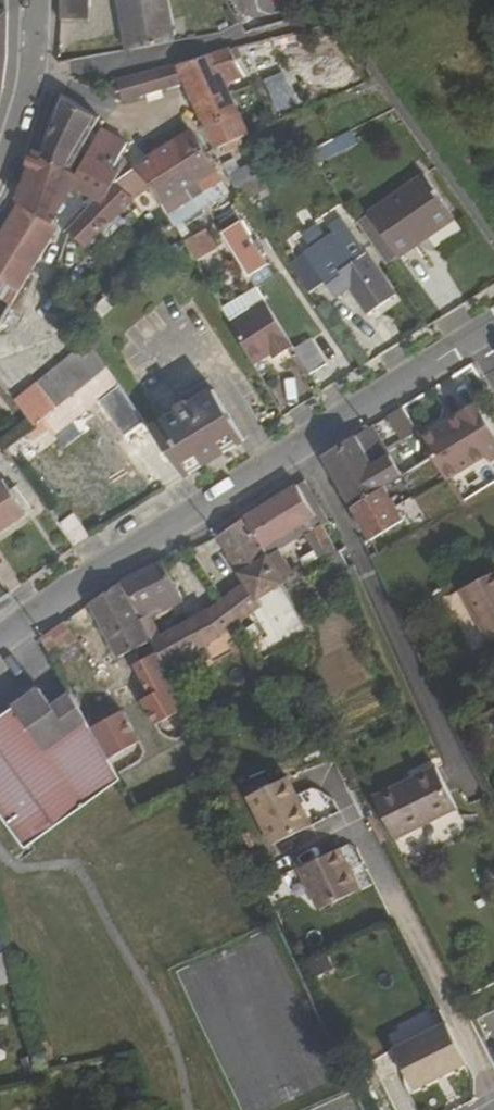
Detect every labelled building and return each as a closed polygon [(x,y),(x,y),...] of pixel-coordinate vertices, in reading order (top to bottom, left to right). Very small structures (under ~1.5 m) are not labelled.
[(88,22),(88,0),(59,0),(59,21),(88,22)] [(174,43),(165,0),(119,0),(129,50),(174,43)] [(336,31),(334,23),(318,26),(321,35),(336,31)] [(230,48),(237,60),(242,56),(237,46),(230,48)] [(244,73),(237,60),(230,48),(181,64),(186,82),(199,107),(229,91),(223,80),(244,73)] [(122,101),(186,82),(181,64),(107,82),(110,97),(122,101)] [(256,81),(259,87),(266,82),(263,77),(256,81)] [(242,135),(250,130),(229,91),(199,107),(219,145),(220,147),(225,143),(229,149),(245,140),(242,135)] [(69,174),(96,125),(100,116),(61,93),(51,125),(43,150),(69,174)] [(115,181),(116,182),(122,172),(115,168),(123,152),(128,143),(101,128),(74,178),(98,193),(106,197),(115,181)] [(201,207),(204,205),(231,191),(206,152),(192,130),(173,143),(185,160),(170,170),(181,188),(187,185),(201,207)] [(330,141),(313,149),(319,161),(336,153),(330,141)] [(175,222),(201,207),(187,185),(181,188),(170,170),(185,160),(173,143),(146,161),(140,164),(135,167),(150,177),(175,222)] [(65,221),(72,228),(98,193),(74,178),(69,174),(43,150),(38,149),(29,175),(19,202),(65,221)] [(142,156),(137,160),(140,164),(146,161),(142,156)] [(223,164),(238,186),(259,176),(270,171),(262,158),(241,169),(234,158),(223,164)] [(147,181),(124,167),(122,172),(116,182),(133,195),(147,181)] [(398,256),(431,233),(427,229),(451,212),(425,173),(369,213),(398,256)] [(266,188),(259,176),(238,186),(242,192),(245,198),(247,201),(266,188)] [(106,197),(98,193),(72,228),(88,246),(137,198),(133,195),(116,182),(115,181),(106,197)] [(65,221),(19,202),(7,222),(0,235),(0,246),(36,269),(65,221)] [(451,212),(427,229),(431,233),(455,216),(451,212)] [(222,232),(250,275),(267,264),(240,221),(222,232)] [(292,264),(311,292),(327,281),(337,296),(377,268),(349,225),(292,264)] [(187,242),(197,261),(218,247),(207,230),(187,242)] [(4,280),(21,291),(36,269),(0,246),(0,287),(4,280)] [(281,262),(285,267),(291,263),(287,258),(281,262)] [(0,287),(0,296),(13,305),(21,291),(4,280),(0,287)] [(255,365),(267,357),(264,353),(270,348),(277,358),(295,346),(268,304),(253,313),(243,297),(224,310),(255,365)] [(321,331),(312,337),(328,362),(338,355),(321,331)] [(296,348),(312,373),(328,362),(312,337),(296,348)] [(76,352),(95,378),(109,368),(90,341),(76,352)] [(350,347),(354,353),(359,349),(355,343),(350,347)] [(277,358),(270,348),(264,353),(267,357),(271,363),(277,358)] [(83,388),(95,378),(76,352),(63,362),(83,388)] [(292,359),(261,375),(279,411),(310,394),(292,359)] [(70,398),(83,388),(63,362),(50,371),(70,398)] [(70,398),(58,407),(34,425),(26,430),(34,440),(50,428),(55,435),(121,384),(109,368),(95,378),(83,388),(70,398)] [(469,368),(453,377),(471,407),(479,402),(477,398),(484,393),(469,368)] [(58,407),(70,398),(50,371),(38,380),(58,407)] [(58,407),(38,380),(14,399),(34,425),(58,407)] [(180,413),(153,431),(186,476),(246,435),(214,389),(191,405),(189,402),(177,410),(180,413)] [(419,441),(429,457),(444,482),(483,459),(487,464),(493,460),(493,442),(473,408),(419,441)] [(380,486),(397,475),(370,428),(348,441),(320,458),(349,508),(382,487),(380,486)] [(11,458),(28,446),(20,435),(3,447),(11,458)] [(1,478),(0,479),(0,528),(25,511),(1,478)] [(319,541),(317,542),(310,532),(320,526),(319,525),(326,523),(302,482),(295,486),(312,517),(260,548),(258,549),(263,559),(274,553),(302,537),(316,559),(326,552),(319,541)] [(260,548),(312,517),(295,486),(268,502),(242,518),(260,548)] [(368,542),(401,521),(382,487),(349,508),(356,521),(368,542)] [(49,510),(59,524),(70,517),(60,503),(49,510)] [(91,535),(74,513),(70,517),(59,524),(74,546),(91,535)] [(242,518),(215,537),(247,586),(255,600),(278,585),(276,582),(263,559),(258,549),(260,548),(242,518)] [(320,526),(310,532),(317,542),(319,541),(326,552),(333,548),(320,526)] [(263,559),(276,582),(287,575),(274,553),(263,559)] [(148,615),(145,608),(162,599),(165,607),(180,599),(162,563),(117,585),(136,623),(140,621),(149,640),(160,666),(218,638),(217,636),(236,624),(222,603),(206,615),(158,638),(148,615)] [(493,631),(493,572),(457,591),(482,637),(493,631)] [(115,658),(149,640),(140,621),(136,623),(117,585),(87,604),(115,658)] [(222,603),(236,624),(260,607),(255,600),(247,586),(222,603)] [(148,615),(165,607),(162,599),(145,608),(148,615)] [(46,657),(73,641),(63,621),(37,640),(46,657)] [(83,659),(73,641),(46,657),(56,674),(83,659)] [(76,683),(102,667),(93,653),(83,659),(56,674),(68,694),(75,708),(85,701),(76,683)] [(68,694),(50,706),(37,689),(11,707),(0,715),(0,816),(23,848),(116,779),(75,708),(68,694)] [(11,707),(6,700),(0,704),(0,715),(11,707)] [(391,841),(450,804),(425,765),(366,802),(391,841)] [(278,778),(240,798),(264,846),(303,826),(278,778)] [(334,847),(293,868),(314,909),(355,888),(334,847)] [(465,1064),(446,1025),(395,1048),(416,1089),(465,1064)]
